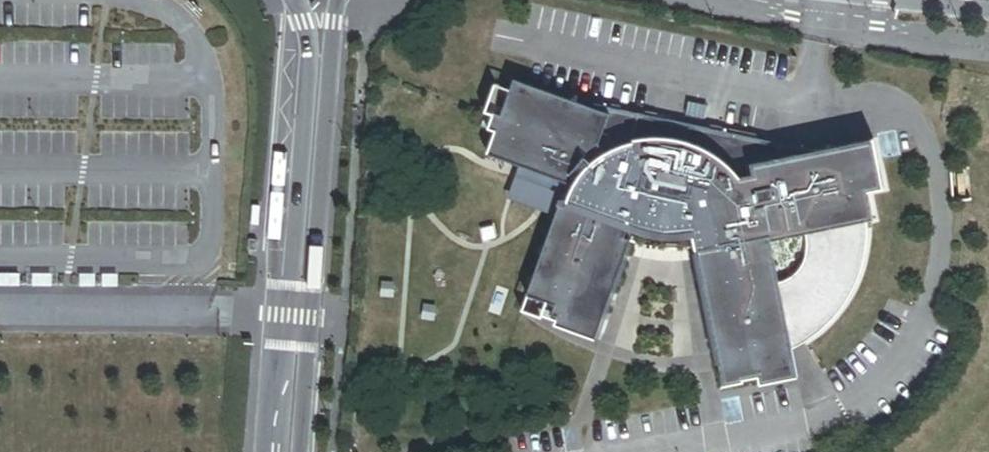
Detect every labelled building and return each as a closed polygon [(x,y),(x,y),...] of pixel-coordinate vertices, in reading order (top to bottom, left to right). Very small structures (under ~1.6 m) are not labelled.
[(596,109),(517,81),(516,84),(595,112),(596,109)] [(502,122),(514,89),(497,83),(485,116),(502,122)] [(868,191),(859,143),(817,152),(764,163),(759,140),(596,106),(596,109),(595,112),(516,84),(514,89),(502,122),(508,124),(497,153),(537,168),(577,184),(564,219),(533,298),(562,309),(564,303),(571,306),(573,302),(601,312),(633,224),(646,229),(654,231),(664,233),(674,234),(684,234),(699,232),(703,248),(727,370),(756,365),(755,359),(789,352),(787,342),(802,338),(806,347),(819,337),(832,324),(852,297),(858,285),(861,275),(863,268),(864,252),(863,239),(856,240),(853,223),(873,219),(868,191)] [(537,168),(497,153),(508,124),(502,122),(490,156),(528,170),(535,173),(537,168)] [(764,163),(817,152),(759,140),(764,163)] [(884,188),(875,140),(859,143),(868,191),(884,188)] [(564,219),(577,184),(537,168),(535,173),(524,204),(559,217),(564,219)] [(524,204),(535,173),(528,170),(514,208),(556,224),(559,217),(524,204)] [(533,298),(564,219),(559,217),(556,224),(529,297),(533,298)] [(652,240),(654,231),(646,229),(633,224),(627,239),(632,241),(645,245),(665,249),(684,250),(698,248),(703,248),(699,232),(684,234),(674,234),(674,243),(652,240)] [(674,243),(674,234),(664,233),(654,231),(652,240),(674,243)] [(606,314),(632,241),(627,239),(601,312),(606,314)] [(258,252),(258,241),(250,240),(249,251),(258,252)] [(727,370),(703,248),(698,248),(722,371),(727,370)] [(596,341),(606,314),(601,312),(573,302),(571,306),(564,303),(562,309),(533,298),(529,297),(523,312),(557,324),(556,326),(596,341)] [(799,377),(794,351),(806,347),(802,338),(787,342),(789,352),(755,359),(756,365),(727,370),(722,371),(725,387),(761,379),(762,385),(799,377)]
